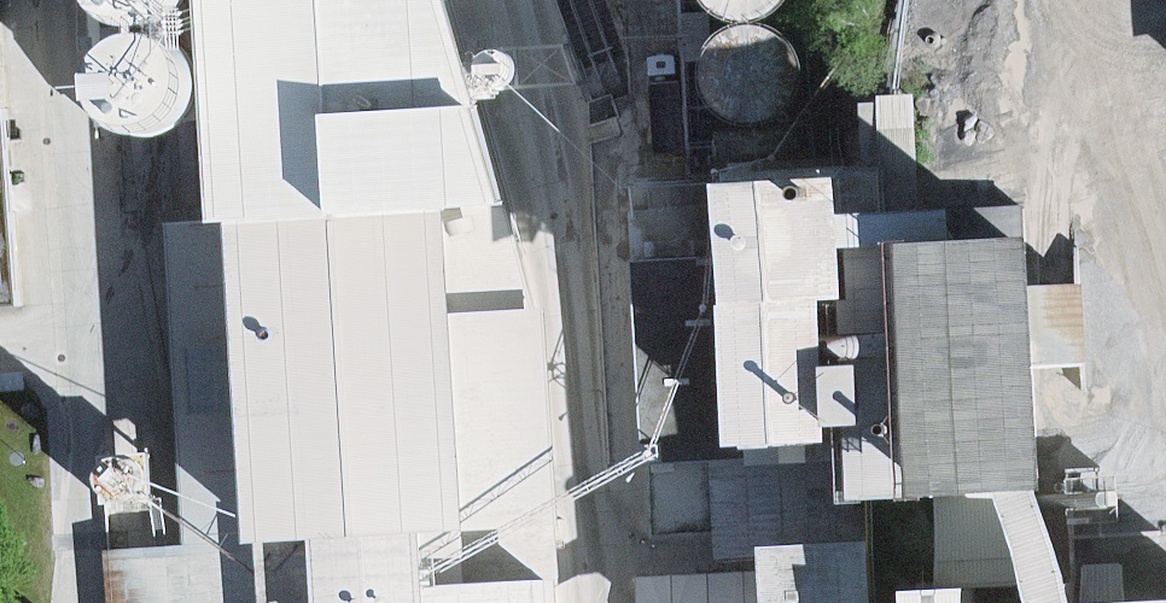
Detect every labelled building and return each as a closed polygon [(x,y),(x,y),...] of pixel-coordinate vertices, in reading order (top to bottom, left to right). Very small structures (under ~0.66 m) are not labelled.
[(100,125),(222,117),(229,221),(250,220),(270,545),(151,552),(111,555),(114,602),(554,602),(536,306),(475,92),(463,51),(449,0),(93,0),(100,125)] [(754,20),(777,10),(785,0),(709,0),(710,1),(729,16),(754,20)] [(22,306),(0,14),(0,308),(22,306)] [(737,119),(762,123),(785,113),(800,94),(804,70),(795,47),(775,31),(751,28),(728,37),(712,56),(709,81),(718,104),(737,119)] [(475,92),(584,86),(570,44),(463,51),(475,92)] [(722,167),(806,163),(804,126),(720,131),(722,167)] [(848,252),(887,249),(882,168),(633,182),(651,535),(755,532),(753,460),(837,455),(829,308),(851,307),(848,252)] [(936,485),(942,578),(1034,573),(1029,479),(1040,479),(1024,208),(920,214),(923,256),(861,259),(869,383),(845,385),(847,411),(870,410),(875,488),(936,485)] [(151,552),(270,545),(250,220),(229,221),(168,225),(187,521),(150,524),(151,552)] [(26,388),(25,379),(0,381),(0,390),(26,388)] [(108,508),(155,505),(151,447),(104,451),(108,508)] [(874,547),(781,553),(783,602),(877,602),(874,547)]
